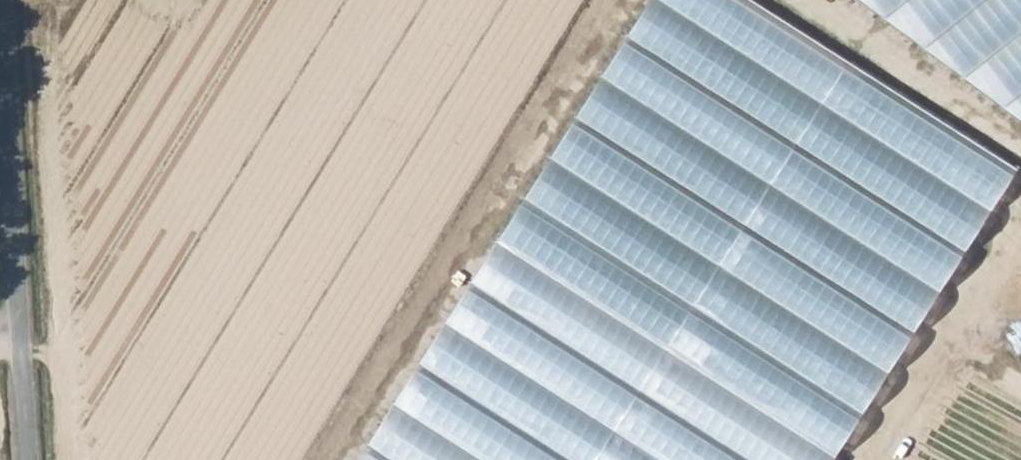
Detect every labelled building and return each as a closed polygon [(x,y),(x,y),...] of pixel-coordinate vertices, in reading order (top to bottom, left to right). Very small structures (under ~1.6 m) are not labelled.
[(830,456),(882,374),(893,358),(930,301),(1010,176),(780,29),(735,0),(650,0),(536,177),(496,239),(353,459),(827,459),(830,456)] [(1020,114),(1020,0),(859,0),(1020,114)]
